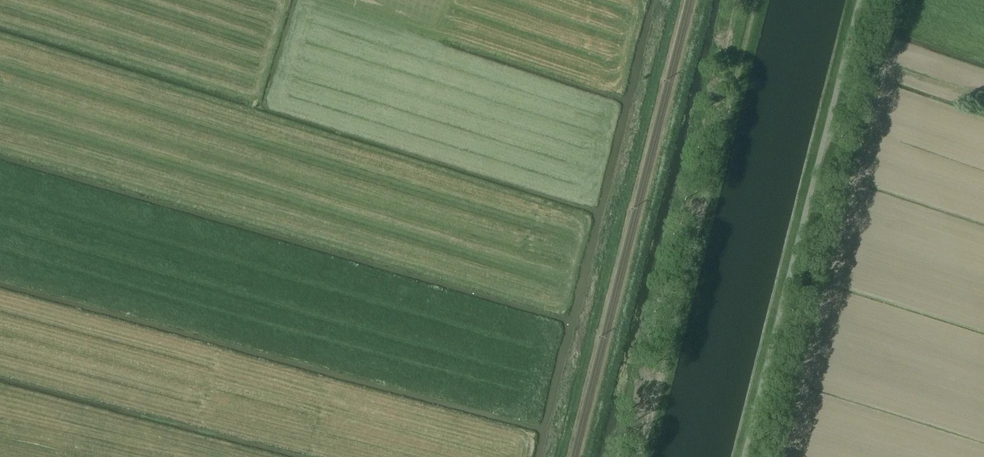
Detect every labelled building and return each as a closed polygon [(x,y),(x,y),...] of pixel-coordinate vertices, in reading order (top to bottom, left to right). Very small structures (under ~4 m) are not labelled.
[(971,101),(983,105),(983,93),(974,90),(974,92),(971,101)]
